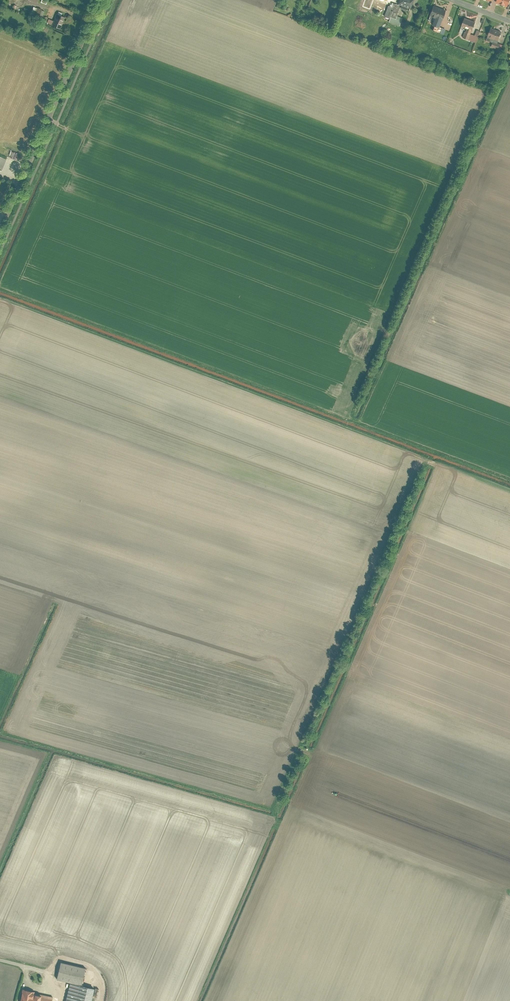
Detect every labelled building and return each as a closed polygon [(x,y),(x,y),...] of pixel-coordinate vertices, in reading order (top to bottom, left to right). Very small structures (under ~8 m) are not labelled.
[(362,6),(370,9),(373,0),(365,0),(362,6)] [(398,5),(410,10),(414,0),(400,0),(398,5)] [(438,30),(445,11),(433,7),(429,18),(434,20),(431,27),(438,30)] [(51,26),(60,30),(65,18),(56,14),(53,22),(52,26),(51,26)] [(476,23),(465,19),(462,28),(466,29),(472,32),(476,23)] [(475,36),(471,35),(472,32),(466,29),(463,39),(475,43),(478,37),(475,36)] [(487,41),(493,43),(491,47),(499,50),(501,45),(497,44),(502,33),(491,29),(487,41)] [(87,985),(78,983),(81,966),(55,961),(52,977),(65,980),(61,1000),(84,1000),(87,985)] [(51,1000),(46,999),(46,995),(30,992),(31,988),(19,986),(16,1000),(51,1000)]
